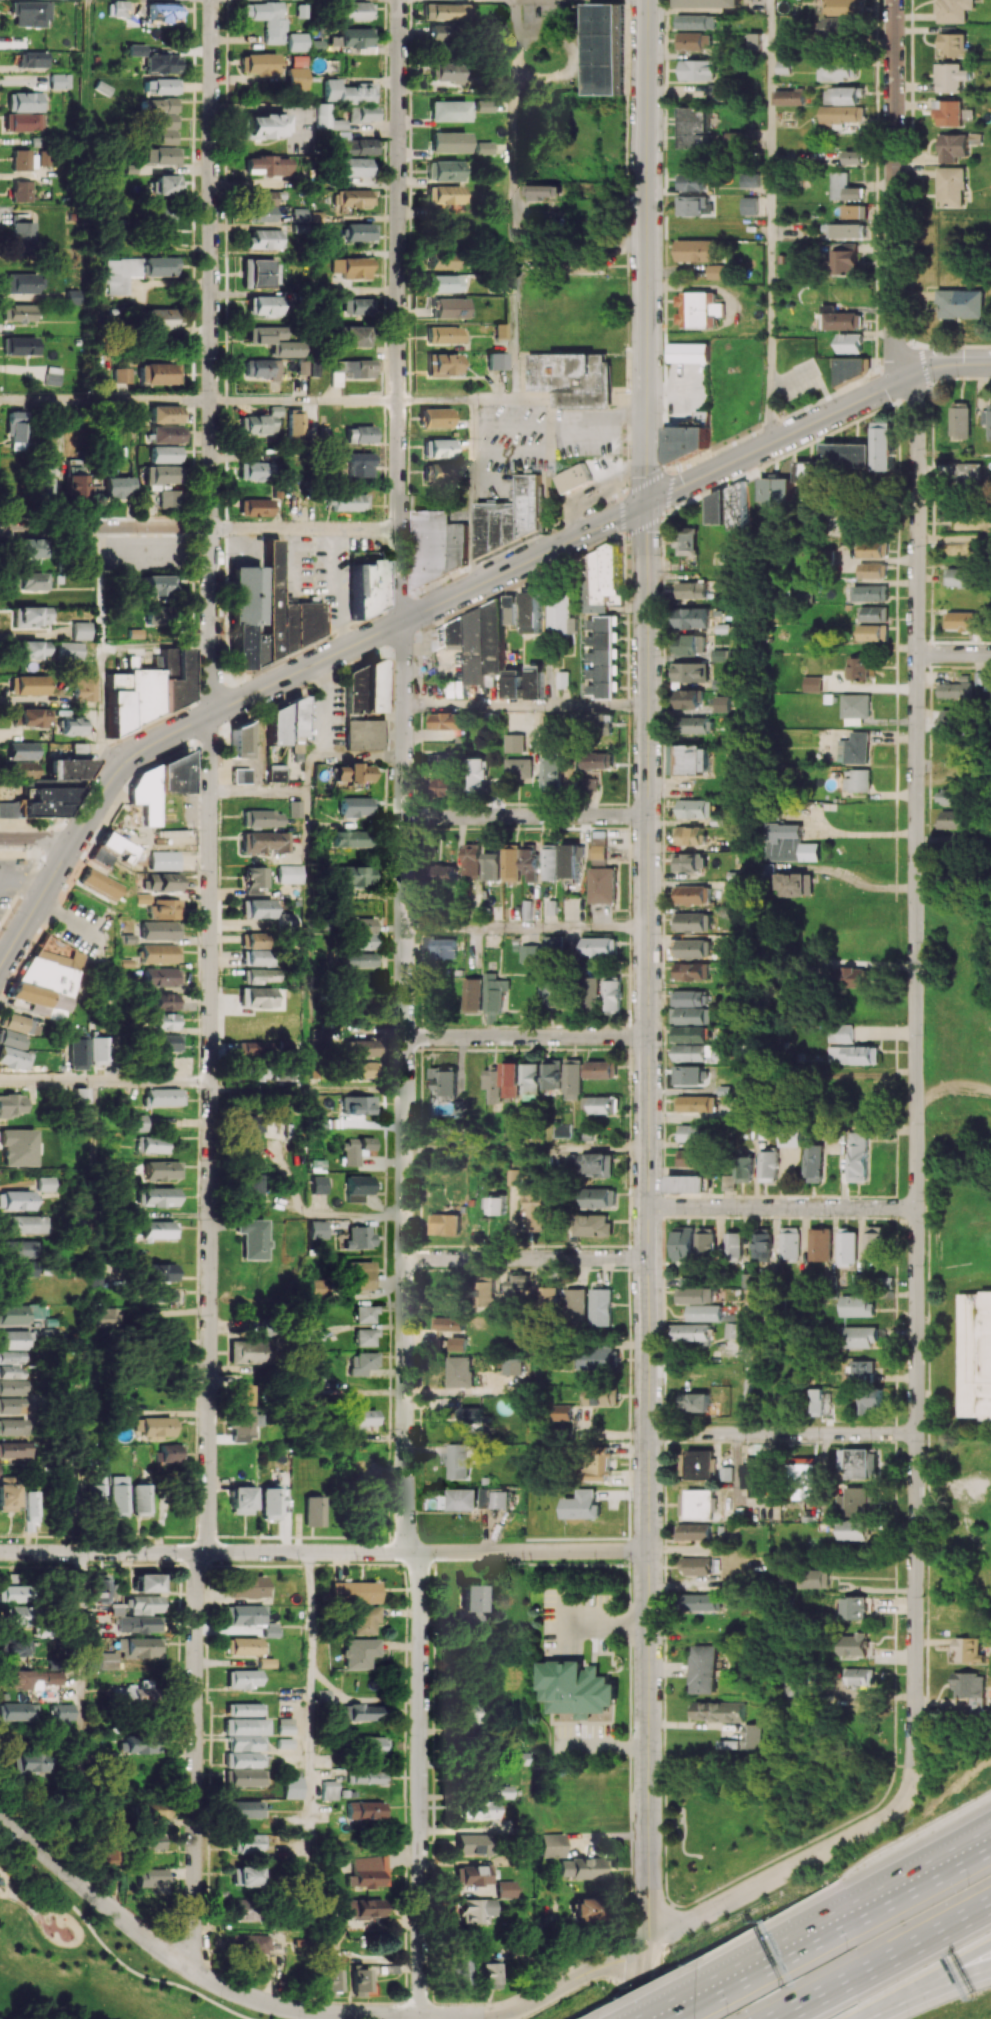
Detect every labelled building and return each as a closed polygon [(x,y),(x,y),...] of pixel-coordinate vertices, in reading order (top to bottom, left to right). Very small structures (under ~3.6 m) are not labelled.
[(865,0),(830,0),(831,14),(865,13),(865,0)] [(967,9),(975,9),(975,0),(938,0),(938,23),(968,22),(967,9)] [(51,1),(11,1),(10,15),(14,15),(14,26),(50,26),(51,1)] [(181,3),(148,2),(147,23),(181,24),(181,3)] [(242,3),(243,20),(265,19),(265,44),(285,43),(284,18),(281,18),(281,2),(242,3)] [(373,2),(341,2),(341,20),(373,19),(373,2)] [(424,19),(467,20),(467,4),(424,3),(424,19)] [(624,3),(590,3),(590,94),(624,94),(624,3)] [(676,28),(713,29),(713,15),(676,14),(676,28)] [(825,37),(859,37),(859,17),(825,17),(825,37)] [(430,40),(454,41),(455,24),(431,24),(430,40)] [(373,47),(373,28),(342,28),(341,46),(373,47)] [(709,32),(676,32),(676,49),(708,50),(709,32)] [(288,33),(288,51),(306,51),(306,33),(288,33)] [(760,33),(748,33),(748,49),(760,49),(760,33)] [(944,57),(970,57),(970,48),(966,48),(966,34),(940,33),(940,49),(944,49),(944,57)] [(144,56),(144,44),(126,44),(126,55),(144,56)] [(18,67),(47,68),(47,52),(19,51),(18,67)] [(241,75),(280,74),(279,53),(240,54),(241,75)] [(145,74),(179,73),(178,54),(144,54),(145,74)] [(713,80),(713,60),(680,59),(680,79),(713,80)] [(857,80),(858,60),(822,59),(821,79),(857,80)] [(306,61),(292,61),(291,84),(306,84),(306,61)] [(777,73),(790,73),(790,61),(777,61),(777,73)] [(938,92),(962,92),(962,80),(971,80),(971,70),(962,70),(962,63),(938,63),(938,92)] [(71,74),(51,73),(51,88),(71,88),(71,74)] [(176,94),(176,79),(144,78),(143,93),(176,94)] [(375,82),(356,83),(356,87),(340,87),(340,78),(325,78),(326,103),(375,103),(375,82)] [(709,101),(725,100),(724,84),(708,84),(709,101)] [(827,87),(827,104),(862,104),(862,87),(827,87)] [(804,89),(774,90),(775,105),(805,104),(804,89)] [(7,110),(44,111),(44,93),(8,92),(7,110)] [(141,98),(141,112),(176,112),(176,99),(141,98)] [(431,100),(430,121),(468,122),(468,101),(431,100)] [(494,112),(494,100),(478,100),(477,112),(494,112)] [(962,100),(935,100),(935,118),(939,118),(939,126),(962,126),(962,100)] [(316,128),(346,129),(346,120),(329,119),(329,104),(316,103),(316,128)] [(864,123),(865,106),(823,105),(823,122),(864,123)] [(349,122),(379,122),(379,107),(349,106),(349,122)] [(678,106),(709,106),(709,148),(678,148),(678,106)] [(44,131),(44,113),(5,113),(5,131),(44,131)] [(176,144),(177,114),(155,113),(154,134),(153,134),(152,143),(176,144)] [(243,138),(287,137),(287,115),(242,115),(243,138)] [(468,153),(468,132),(431,132),(431,152),(468,153)] [(940,162),(957,163),(957,155),(968,156),(969,134),(941,134),(940,162)] [(340,139),(340,155),(379,154),(378,139),(340,139)] [(493,142),(477,142),(477,154),(493,153),(493,142)] [(178,148),(144,147),(143,164),(178,164),(178,148)] [(12,171),(30,170),(30,149),(12,150),(12,171)] [(40,165),(51,165),(51,151),(40,150),(40,165)] [(863,151),(845,151),(845,163),(863,164),(863,151)] [(290,175),(289,156),(246,157),(246,175),(290,175)] [(340,176),(369,176),(369,158),(340,157),(340,176)] [(428,161),(428,181),(460,181),(460,160),(428,161)] [(938,201),(946,201),(946,207),(965,207),(965,167),(938,167),(938,201)] [(831,172),(831,200),(863,199),(863,187),(848,187),(847,172),(831,172)] [(678,191),(705,190),(705,173),(678,173),(678,191)] [(758,187),(758,174),(741,174),(741,187),(758,187)] [(154,194),(180,194),(180,175),(154,175),(154,194)] [(32,181),(12,181),(11,202),(32,202),(32,181)] [(560,185),(527,184),(526,200),(559,201),(560,185)] [(463,186),(427,186),(428,203),(463,203),(463,186)] [(335,207),(373,205),(373,189),(334,190),(335,207)] [(274,190),(252,191),(252,206),(274,206),(274,190)] [(677,215),(712,215),(712,203),(708,203),(708,195),(677,195),(677,215)] [(757,196),(742,197),(742,215),(757,214),(757,196)] [(862,205),(844,205),(843,218),(862,218),(862,205)] [(173,238),(173,207),(155,206),(154,237),(173,238)] [(274,207),(247,207),(247,221),(274,221),(274,207)] [(305,208),(290,208),(290,222),(306,222),(305,208)] [(34,215),(13,214),(13,251),(33,251),(34,215)] [(344,241),(373,241),(374,224),(344,223),(344,241)] [(827,237),(863,238),(863,224),(827,223),(827,237)] [(247,249),(280,249),(280,229),(247,230),(247,249)] [(676,240),(714,239),(715,263),(676,263),(676,240)] [(857,274),(856,242),(832,243),(833,274),(857,274)] [(430,269),(459,269),(458,252),(430,252),(430,269)] [(177,257),(105,258),(106,295),(129,294),(129,276),(177,275),(177,257)] [(367,258),(328,258),(329,273),(340,272),(340,279),(368,279),(367,258)] [(242,259),(241,286),(277,287),(278,260),(242,259)] [(708,264),(727,264),(727,279),(709,280),(708,264)] [(7,273),(6,291),(45,292),(46,274),(7,273)] [(460,275),(424,275),(424,292),(460,292),(460,275)] [(69,304),(83,304),(82,289),(69,289),(69,304)] [(985,317),(986,290),(939,289),(938,303),(942,303),(942,317),(985,317)] [(682,291),(716,291),(715,327),(682,327),(682,291)] [(247,296),(247,315),(279,315),(278,296),(247,296)] [(340,314),(370,315),(370,299),(340,298),(340,314)] [(467,318),(466,298),(434,298),(435,318),(467,318)] [(35,304),(3,305),(3,322),(35,321),(35,304)] [(149,330),(180,329),(179,308),(149,309),(149,330)] [(861,312),(825,312),(825,329),(861,329),(861,312)] [(505,324),(494,324),(495,339),(506,338),(505,324)] [(246,343),(270,343),(270,339),(284,339),(284,326),(246,327),(246,343)] [(367,327),(328,326),(328,346),(366,347),(367,327)] [(425,344),(464,343),(463,326),(425,327),(425,344)] [(862,334),(839,333),(838,352),(862,353),(862,334)] [(3,337),(4,355),(37,355),(37,337),(3,337)] [(301,357),(301,341),(269,341),(269,357),(301,357)] [(668,363),(668,343),(709,342),(709,363),(704,363),(668,363)] [(611,360),(612,407),(553,408),(552,392),(529,392),(529,353),(607,352),(607,360),(611,360)] [(458,375),(458,353),(425,354),(425,376),(458,375)] [(505,353),(487,353),(487,370),(505,369),(505,353)] [(836,358),(836,378),(870,378),(870,358),(836,358)] [(244,359),(243,377),(278,377),(278,359),(244,359)] [(296,360),(296,374),(314,375),(315,361),(296,360)] [(340,386),(339,377),(371,376),(370,360),(328,361),(329,386),(340,386)] [(141,384),(180,383),(180,363),(140,363),(141,384)] [(47,384),(62,386),(65,368),(49,366),(47,384)] [(115,383),(133,383),(133,368),(115,367),(115,383)] [(971,438),(971,403),(952,402),(952,438),(971,438)] [(990,404),(990,410),(982,410),(982,424),(990,425),(990,437),(990,404)] [(180,405),(151,406),(151,423),(180,423),(180,405)] [(240,415),(240,433),(276,434),(277,406),(270,406),(270,415),(240,415)] [(421,428),(453,427),(453,408),(420,409),(421,428)] [(668,421),(695,419),(696,409),(705,410),(711,410),(709,448),(674,464),(668,460),(668,421)] [(27,411),(8,411),(8,443),(27,442),(27,411)] [(287,411),(287,434),(302,435),(302,412),(287,411)] [(875,470),(894,470),(893,422),(874,422),(875,470)] [(151,443),(185,443),(185,426),(151,426),(151,443)] [(371,443),(370,426),(343,426),(343,444),(371,443)] [(424,439),(424,457),(454,458),(454,439),(424,439)] [(871,468),(871,444),(824,443),(824,467),(871,468)] [(151,462),(180,462),(180,446),(151,446),(151,462)] [(368,453),(343,453),(343,477),(368,478),(368,453)] [(593,479),(562,495),(552,476),(583,460),(593,479)] [(795,482),(820,483),(821,461),(796,460),(795,482)] [(240,462),(240,480),(275,479),(275,461),(240,462)] [(424,483),(447,482),(446,463),(424,464),(424,483)] [(958,463),(958,485),(983,486),(983,463),(958,463)] [(145,484),(181,483),(180,466),(145,466),(145,484)] [(53,467),(38,467),(39,502),(54,501),(53,467)] [(478,560),(543,528),(542,473),(518,473),(519,503),(476,503),(478,560)] [(67,501),(87,500),(87,475),(66,475),(67,501)] [(135,497),(134,477),(106,477),(107,498),(135,497)] [(791,478),(760,478),(760,502),(791,502),(791,478)] [(105,480),(93,480),(94,497),(106,496),(105,480)] [(745,530),(746,484),(729,484),(728,530),(745,530)] [(159,491),(160,509),(180,508),(180,490),(159,491)] [(710,524),(727,524),(727,492),(710,492),(710,524)] [(366,511),(367,494),(332,494),(331,510),(366,511)] [(272,499),(240,499),(240,515),(272,516),(272,499)] [(415,589),(468,564),(468,522),(450,523),(449,510),(414,510),(415,589)] [(697,527),(675,527),(674,547),(678,547),(678,555),(697,555),(697,527)] [(17,538),(17,557),(44,558),(44,539),(17,538)] [(231,567),(231,670),(242,670),(323,638),(323,602),(294,602),(294,596),(280,596),(280,539),(265,539),(262,567),(231,567)] [(887,557),(887,540),(856,540),(857,557),(887,557)] [(625,605),(608,605),(608,614),(619,614),(619,700),(583,700),(582,558),(617,542),(624,544),(625,605)] [(350,564),(351,613),(382,613),(381,560),(365,560),(365,564),(350,564)] [(859,578),(886,577),(886,562),(859,563),(859,578)] [(948,586),(978,586),(978,568),(949,568),(948,586)] [(17,573),(17,590),(48,590),(49,573),(17,573)] [(143,576),(144,595),(172,594),(171,575),(143,576)] [(679,598),(706,598),(706,581),(678,582),(679,598)] [(524,585),(542,585),(542,632),(525,632),(524,585)] [(888,600),(888,585),(852,586),(853,601),(888,600)] [(573,592),(572,638),(551,638),(552,592),(573,592)] [(434,626),(434,649),(440,649),(451,645),(464,645),(464,685),(494,685),(494,674),(503,674),(503,624),(516,624),(516,595),(434,626)] [(165,626),(166,606),(144,605),(144,625),(165,626)] [(49,607),(14,606),(14,628),(38,628),(38,624),(49,624),(49,607)] [(888,606),(860,606),(860,621),(888,621),(888,606)] [(710,608),(677,608),(678,628),(710,627),(710,608)] [(947,629),(982,628),(982,611),(947,611),(947,629)] [(91,640),(91,622),(74,622),(73,639),(91,640)] [(888,640),(888,625),(862,624),(861,639),(888,640)] [(39,659),(39,656),(52,656),(52,641),(18,641),(18,658),(39,659)] [(83,643),(59,642),(59,658),(82,659),(83,643)] [(107,673),(107,733),(188,703),(188,648),(175,648),(175,680),(161,680),(161,670),(136,670),(136,656),(127,656),(127,673),(107,673)] [(173,679),(174,649),(162,648),(161,679),(173,679)] [(868,656),(848,657),(849,680),(868,679),(868,656)] [(708,663),(672,662),(672,682),(708,682),(708,663)] [(346,714),(363,714),(363,713),(380,712),(380,665),(346,665),(346,714)] [(542,665),(528,665),(529,698),(543,698),(542,665)] [(522,697),(521,669),(505,670),(505,698),(522,697)] [(569,671),(557,671),(558,688),(570,688),(569,671)] [(94,700),(94,674),(74,675),(74,700),(94,700)] [(49,695),(49,676),(10,675),(10,694),(49,695)] [(821,677),(804,676),(804,691),(821,691),(821,677)] [(464,681),(448,681),(448,697),(464,697),(464,681)] [(971,698),(971,683),(937,682),(937,697),(971,698)] [(701,690),(677,689),(677,708),(700,708),(701,690)] [(870,694),(842,694),(842,717),(870,718),(870,694)] [(731,712),(731,696),(715,696),(715,712),(731,712)] [(286,736),(302,737),(302,703),(268,702),(267,745),(286,745),(286,736)] [(14,726),(49,726),(50,709),(15,708),(14,726)] [(965,722),(965,710),(942,710),(942,721),(965,722)] [(464,713),(430,712),(430,728),(464,729),(464,713)] [(614,734),(614,713),(590,714),(590,734),(614,734)] [(61,734),(86,735),(87,717),(61,716),(61,734)] [(712,717),(680,716),(680,733),(712,733),(712,717)] [(345,749),(381,749),(381,720),(346,719),(345,749)] [(232,758),(249,758),(250,724),(232,724),(232,758)] [(868,731),(851,731),(851,740),(839,739),(838,763),(868,763),(868,731)] [(524,734),(506,734),(506,752),(524,752),(524,734)] [(8,759),(36,759),(36,742),(7,742),(8,759)] [(671,745),(671,773),(709,773),(709,745),(671,745)] [(158,826),(157,793),(188,792),(187,752),(131,773),(131,803),(143,803),(143,826),(158,826)] [(431,753),(432,766),(460,764),(459,752),(431,753)] [(615,752),(586,752),(585,768),(615,768),(615,752)] [(563,756),(544,756),(543,788),(563,789),(563,756)] [(486,757),(467,758),(468,791),(487,791),(486,757)] [(532,778),(532,758),(506,758),(506,778),(532,778)] [(48,760),(48,780),(89,779),(88,759),(48,760)] [(268,781),(285,782),(286,765),(268,764),(268,781)] [(334,765),(334,783),(354,782),(354,781),(368,781),(367,764),(334,765)] [(233,782),(250,782),(250,769),(233,769),(233,782)] [(843,791),(869,791),(870,769),(850,769),(850,777),(843,777),(843,791)] [(434,796),(456,796),(455,777),(433,777),(434,796)] [(599,790),(599,778),(586,777),(585,790),(599,790)] [(961,803),(961,789),(937,789),(937,803),(961,803)] [(371,817),(371,797),(338,797),(338,817),(371,817)] [(679,800),(680,817),(713,817),(713,799),(679,800)] [(301,817),(302,801),(289,800),(289,817),(301,817)] [(17,817),(16,801),(0,802),(0,817),(17,817)] [(241,811),(242,827),(281,826),(281,810),(241,811)] [(963,810),(939,810),(939,828),(963,829),(963,810)] [(713,825),(725,825),(725,815),(712,816),(713,825)] [(800,824),(763,824),(763,842),(776,842),(776,837),(800,838),(800,824)] [(675,827),(675,845),(704,844),(704,826),(675,827)] [(156,831),(157,843),(186,842),(186,830),(156,831)] [(129,864),(137,850),(105,831),(98,843),(112,852),(115,847),(126,854),(122,860),(129,864)] [(287,852),(288,832),(242,831),(241,851),(287,852)] [(367,847),(367,831),(332,831),(332,846),(367,847)] [(606,831),(593,831),(593,865),(606,865),(606,831)] [(465,878),(482,879),(482,843),(465,843),(465,878)] [(580,843),(564,843),(564,878),(580,877),(580,843)] [(819,860),(819,843),(798,843),(798,861),(819,860)] [(544,880),(560,880),(560,844),(544,844),(544,880)] [(524,845),(524,876),(539,876),(539,845),(524,845)] [(114,856),(95,847),(90,858),(109,866),(114,856)] [(520,848),(504,848),(504,876),(520,876),(520,848)] [(178,870),(178,851),(150,851),(150,869),(178,870)] [(500,852),(484,852),(484,880),(501,880),(500,852)] [(674,871),(705,871),(705,853),(674,853),(674,871)] [(771,864),(758,863),(758,877),(770,877),(771,864)] [(277,865),(278,884),(302,883),(302,864),(277,865)] [(458,883),(458,865),(436,865),(435,883),(458,883)] [(370,866),(335,867),(335,885),(371,884),(370,866)] [(267,867),(245,867),(245,894),(261,894),(261,888),(267,888),(267,867)] [(615,902),(616,867),(590,867),(589,902),(615,902)] [(79,883),(114,899),(121,884),(86,868),(79,883)] [(180,890),(180,873),(148,874),(148,891),(180,890)] [(774,896),(811,896),(811,873),(774,873),(774,896)] [(677,903),(710,904),(710,886),(678,885),(677,903)] [(151,899),(151,893),(137,893),(136,903),(149,903),(149,918),(179,919),(180,900),(151,899)] [(273,918),(273,899),(241,899),(241,918),(273,918)] [(542,919),(542,901),(524,901),(524,919),(542,919)] [(710,931),(711,913),(674,912),(674,930),(710,931)] [(352,950),(373,949),(372,917),(346,918),(346,929),(352,929),(352,950)] [(180,922),(142,921),(142,939),(179,940),(180,922)] [(268,933),(242,933),(242,948),(267,948),(268,933)] [(423,949),(434,949),(434,936),(424,935),(423,949)] [(546,954),(564,953),(564,935),(546,935),(546,954)] [(584,956),(617,957),(618,938),(584,937),(584,956)] [(457,939),(434,938),(434,958),(456,958),(457,939)] [(711,957),(710,938),(678,939),(678,958),(711,957)] [(522,962),(540,962),(540,944),(522,945),(522,962)] [(142,962),(180,962),(180,945),(142,945),(142,962)] [(243,965),(275,966),(275,950),(243,950),(243,965)] [(343,967),(376,968),(376,953),(343,953),(343,967)] [(673,980),(709,979),(709,962),(673,963),(673,980)] [(145,986),(180,985),(179,967),(144,968),(145,986)] [(835,967),(835,987),(870,987),(869,967),(835,967)] [(243,969),(243,982),(280,983),(280,969),(243,969)] [(510,979),(497,979),(497,972),(487,972),(486,1023),(497,1023),(497,1013),(503,1013),(503,990),(509,991),(510,979)] [(545,976),(546,1007),(564,1006),(562,975),(545,976)] [(599,977),(587,977),(589,1010),(601,1009),(599,977)] [(483,978),(466,978),(465,1011),(483,1011),(483,978)] [(622,980),(604,980),(605,1014),(622,1014),(622,980)] [(275,987),(240,988),(240,1007),(275,1007),(275,987)] [(708,1005),(708,990),(673,991),(674,1006),(708,1005)] [(154,1010),(178,1009),(178,993),(154,993),(154,1010)] [(672,1007),(672,1023),(712,1023),(712,1008),(672,1007)] [(154,1030),(179,1030),(179,1013),(154,1013),(154,1030)] [(0,1025),(0,1028),(37,1035),(40,1021),(2,1014),(0,1025)] [(709,1041),(709,1025),(671,1026),(672,1042),(709,1041)] [(826,1042),(852,1042),(852,1025),(826,1025),(826,1042)] [(27,1037),(0,1029),(0,1043),(23,1050),(27,1037)] [(311,1052),(329,1052),(330,1030),(312,1029),(311,1052)] [(182,1052),(181,1034),(152,1034),(152,1052),(182,1052)] [(107,1037),(90,1037),(90,1064),(107,1064),(107,1037)] [(70,1038),(69,1069),(86,1070),(87,1039),(70,1038)] [(238,1054),(269,1053),(269,1040),(238,1041),(238,1054)] [(345,1040),(345,1057),(373,1057),(373,1040),(345,1040)] [(719,1044),(678,1045),(678,1060),(719,1060),(719,1044)] [(27,1072),(32,1052),(20,1049),(19,1051),(0,1046),(0,1065),(27,1072)] [(826,1046),(826,1063),(878,1064),(878,1046),(826,1046)] [(583,1059),(566,1058),(565,1098),(582,1099),(583,1059)] [(521,1059),(505,1059),(504,1097),(520,1097),(521,1059)] [(562,1059),(545,1059),(544,1088),(562,1089),(562,1059)] [(589,1078),(618,1078),(618,1061),(589,1060),(589,1078)] [(266,1079),(266,1062),(242,1061),(241,1079),(266,1079)] [(345,1078),(376,1077),(376,1062),(345,1063),(345,1078)] [(541,1063),(524,1063),(525,1093),(542,1093),(541,1063)] [(431,1079),(438,1079),(439,1095),(458,1095),(457,1065),(431,1066),(431,1079)] [(707,1084),(707,1065),(681,1065),(681,1084),(707,1084)] [(490,1103),(501,1103),(502,1070),(486,1069),(485,1089),(491,1089),(490,1103)] [(73,1117),(89,1116),(89,1088),(73,1088),(73,1117)] [(182,1088),(146,1089),(146,1106),(183,1106),(182,1088)] [(24,1115),(23,1094),(0,1095),(0,1116),(24,1115)] [(717,1111),(716,1095),(678,1096),(678,1112),(717,1111)] [(375,1096),(343,1096),(343,1115),(375,1114),(375,1096)] [(619,1096),(584,1096),(584,1108),(593,1108),(593,1113),(618,1113),(619,1096)] [(131,1131),(147,1132),(147,1114),(132,1114),(131,1131)] [(242,1116),(242,1132),(265,1132),(265,1115),(242,1116)] [(461,1122),(445,1123),(445,1134),(461,1133),(461,1122)] [(556,1137),(572,1137),(573,1123),(556,1123),(556,1137)] [(584,1140),(594,1140),(594,1125),(584,1124),(584,1140)] [(678,1141),(710,1142),(711,1125),(678,1125),(678,1141)] [(0,1129),(0,1147),(3,1147),(3,1166),(34,1166),(35,1130),(0,1129)] [(777,1146),(798,1146),(798,1132),(777,1132),(777,1146)] [(868,1181),(867,1132),(848,1132),(849,1181),(868,1181)] [(170,1153),(170,1137),(138,1136),(138,1152),(170,1153)] [(374,1139),(343,1138),(343,1166),(360,1166),(360,1149),(373,1150),(374,1139)] [(821,1145),(804,1145),(804,1182),(822,1181),(821,1145)] [(703,1167),(703,1149),(677,1149),(677,1166),(703,1167)] [(758,1182),(777,1181),(776,1151),(757,1151),(758,1182)] [(583,1176),(615,1175),(614,1152),(582,1153),(583,1176)] [(752,1182),(752,1156),(735,1156),(735,1182),(752,1182)] [(311,1171),(322,1172),(322,1160),(312,1159),(311,1171)] [(181,1180),(180,1161),(146,1161),(147,1180),(181,1180)] [(507,1185),(519,1185),(518,1169),(507,1169),(507,1185)] [(260,1205),(260,1174),(240,1175),(241,1205),(260,1205)] [(347,1202),(364,1202),(364,1194),(372,1194),(372,1176),(347,1175),(347,1202)] [(668,1191),(706,1192),(706,1176),(668,1175),(668,1191)] [(313,1194),(327,1193),(326,1176),(312,1176),(313,1194)] [(54,1191),(54,1177),(38,1177),(38,1191),(54,1191)] [(525,1230),(541,1231),(543,1182),(521,1182),(521,1198),(527,1198),(525,1230)] [(176,1206),(176,1187),(142,1188),(143,1207),(176,1206)] [(587,1207),(617,1208),(617,1188),(587,1188),(587,1207)] [(0,1191),(0,1209),(32,1209),(32,1191),(0,1191)] [(504,1214),(504,1197),(485,1197),(485,1214),(504,1214)] [(459,1214),(431,1213),(431,1234),(459,1235),(459,1214)] [(615,1236),(615,1222),(609,1222),(609,1214),(573,1215),(573,1237),(615,1236)] [(44,1215),(2,1216),(2,1233),(44,1233),(44,1215)] [(266,1220),(236,1219),(236,1233),(243,1233),(242,1259),(265,1260),(266,1220)] [(144,1240),(151,1240),(151,1239),(176,1239),(176,1221),(144,1220),(144,1240)] [(326,1221),(310,1221),(310,1239),(327,1238),(326,1221)] [(344,1248),(372,1248),(372,1226),(348,1226),(348,1239),(344,1240),(344,1248)] [(865,1253),(884,1253),(885,1226),(866,1226),(865,1253)] [(694,1227),(675,1227),(676,1261),(695,1261),(694,1227)] [(771,1258),(771,1228),(754,1227),(753,1257),(771,1258)] [(780,1260),(800,1260),(800,1227),(780,1227),(780,1260)] [(697,1257),(714,1257),(715,1228),(697,1228),(697,1257)] [(810,1261),(832,1260),(831,1228),(809,1228),(810,1261)] [(839,1266),(858,1265),(857,1230),(838,1230),(839,1266)] [(742,1233),(727,1232),(727,1261),(741,1261),(742,1233)] [(38,1241),(2,1240),(2,1257),(38,1258),(38,1241)] [(35,1262),(7,1261),(6,1277),(35,1277),(35,1262)] [(354,1289),(372,1290),(372,1262),(346,1262),(346,1271),(355,1272),(354,1289)] [(176,1263),(142,1264),(142,1282),(176,1281),(176,1263)] [(91,1285),(103,1285),(103,1271),(90,1272),(91,1285)] [(530,1274),(510,1274),(510,1297),(530,1297),(530,1274)] [(497,1276),(479,1276),(480,1309),(498,1308),(497,1276)] [(681,1285),(696,1286),(697,1277),(681,1276),(681,1285)] [(313,1297),(327,1297),(328,1279),(314,1279),(313,1297)] [(543,1287),(542,1308),(560,1308),(560,1287),(543,1287)] [(712,1303),(713,1287),(678,1287),(677,1303),(712,1303)] [(612,1288),(591,1289),(592,1326),(612,1326),(612,1288)] [(174,1289),(145,1289),(145,1302),(174,1302),(174,1289)] [(587,1289),(568,1289),(568,1324),(587,1324),(587,1289)] [(978,1416),(978,1420),(990,1420),(990,1292),(956,1292),(958,1416),(978,1416)] [(841,1317),(875,1316),(875,1302),(870,1303),(870,1295),(841,1295),(841,1317)] [(458,1297),(444,1297),(443,1310),(458,1311),(458,1297)] [(44,1304),(28,1304),(29,1319),(44,1318),(44,1304)] [(689,1321),(722,1321),(722,1305),(689,1304),(689,1321)] [(25,1323),(24,1305),(0,1305),(0,1324),(25,1323)] [(356,1306),(356,1323),(376,1323),(376,1305),(356,1306)] [(117,1307),(96,1308),(96,1325),(117,1325),(117,1307)] [(465,1330),(465,1318),(434,1317),(434,1329),(465,1330)] [(157,1322),(157,1337),(176,1338),(176,1323),(157,1322)] [(742,1323),(726,1322),(725,1338),(741,1338),(742,1323)] [(710,1341),(710,1324),(672,1323),(672,1341),(710,1341)] [(877,1326),(841,1327),(842,1348),(878,1347),(877,1326)] [(356,1346),(376,1346),(376,1328),(356,1328),(356,1346)] [(31,1349),(31,1331),(0,1331),(0,1349),(31,1349)] [(466,1351),(466,1337),(450,1337),(449,1351),(466,1351)] [(264,1363),(265,1342),(230,1342),(229,1363),(264,1363)] [(0,1351),(0,1363),(23,1363),(23,1351),(0,1351)] [(379,1353),(351,1352),(351,1375),(367,1376),(367,1369),(379,1369),(379,1353)] [(448,1356),(447,1386),(471,1387),(472,1357),(448,1356)] [(519,1375),(520,1358),(502,1358),(502,1375),(519,1375)] [(875,1360),(853,1360),(852,1377),(875,1378),(875,1360)] [(24,1366),(0,1366),(0,1377),(24,1378),(24,1366)] [(25,1395),(26,1380),(0,1380),(0,1395),(25,1395)] [(251,1405),(251,1385),(236,1385),(236,1405),(251,1405)] [(586,1385),(585,1405),(615,1406),(616,1386),(586,1385)] [(862,1387),(862,1414),(872,1415),(872,1406),(883,1407),(883,1388),(862,1387)] [(809,1416),(825,1415),(824,1388),(808,1388),(809,1416)] [(710,1392),(683,1393),(683,1413),(710,1412),(710,1392)] [(0,1398),(0,1414),(24,1413),(23,1397),(0,1398)] [(571,1404),(554,1405),(555,1421),(572,1420),(571,1404)] [(251,1442),(252,1408),(230,1407),(229,1428),(232,1428),(232,1442),(251,1442)] [(481,1407),(464,1407),(464,1426),(489,1427),(489,1416),(481,1416),(481,1407)] [(378,1411),(348,1411),(349,1427),(378,1426),(378,1411)] [(172,1417),(136,1417),(136,1435),(172,1435),(172,1417)] [(25,1419),(0,1419),(0,1435),(25,1436),(25,1419)] [(0,1442),(0,1459),(28,1459),(28,1442),(0,1442)] [(467,1478),(468,1444),(448,1443),(447,1478),(467,1478)] [(156,1462),(183,1461),(182,1444),(160,1444),(160,1452),(155,1452),(156,1462)] [(839,1469),(847,1470),(847,1476),(878,1477),(879,1449),(839,1448),(839,1469)] [(586,1481),(610,1480),(609,1449),(586,1449),(586,1481)] [(713,1451),(680,1451),(681,1479),(713,1478),(713,1451)] [(815,1499),(815,1464),(793,1463),(793,1499),(815,1499)] [(764,1496),(764,1464),(743,1464),(743,1488),(750,1488),(750,1496),(764,1496)] [(733,1467),(721,1467),(721,1481),(733,1480),(733,1467)] [(13,1476),(0,1476),(0,1511),(14,1511),(13,1476)] [(104,1516),(104,1476),(95,1477),(95,1484),(87,1484),(88,1516),(104,1516)] [(110,1516),(127,1516),(127,1476),(110,1476),(110,1516)] [(74,1480),(59,1481),(60,1503),(74,1503),(74,1480)] [(132,1516),(149,1516),(149,1484),(132,1484),(132,1516)] [(263,1485),(263,1519),(281,1520),(282,1485),(263,1485)] [(231,1514),(252,1514),(252,1486),(231,1487),(231,1514)] [(508,1508),(508,1489),(480,1488),(480,1508),(508,1508)] [(564,1518),(601,1518),(601,1504),(595,1504),(595,1488),(577,1489),(578,1498),(564,1498),(564,1518)] [(846,1488),(847,1495),(838,1495),(838,1515),(878,1515),(878,1488),(846,1488)] [(476,1489),(447,1489),(447,1496),(440,1496),(440,1510),(476,1509),(476,1489)] [(713,1490),(682,1489),(681,1518),(712,1518),(713,1490)] [(35,1491),(23,1491),(24,1532),(36,1531),(35,1491)] [(323,1527),(324,1497),(306,1496),(305,1526),(323,1527)] [(363,1497),(363,1520),(375,1520),(375,1497),(363,1497)] [(839,1540),(867,1540),(868,1520),(839,1520),(839,1540)] [(711,1524),(678,1524),(677,1539),(711,1540),(711,1524)] [(710,1557),(681,1557),(681,1574),(710,1574),(710,1557)] [(829,1569),(798,1570),(799,1588),(829,1587),(829,1569)] [(135,1573),(135,1592),(161,1592),(162,1574),(135,1573)] [(107,1574),(90,1575),(92,1603),(109,1603),(107,1574)] [(230,1575),(230,1597),(263,1598),(264,1576),(230,1575)] [(377,1603),(378,1583),(333,1582),(333,1602),(377,1603)] [(0,1586),(0,1602),(23,1602),(22,1585),(0,1586)] [(483,1585),(463,1585),(462,1613),(465,1613),(465,1628),(481,1628),(481,1612),(483,1612),(483,1585)] [(719,1594),(684,1593),(683,1611),(719,1612),(719,1594)] [(158,1596),(129,1596),(129,1615),(158,1614),(158,1596)] [(845,1596),(844,1619),(867,1619),(867,1597),(845,1596)] [(6,1625),(25,1626),(25,1606),(6,1605),(6,1625)] [(263,1606),(225,1605),(224,1623),(263,1625),(263,1606)] [(377,1607),(354,1606),(353,1634),(377,1634),(377,1607)] [(127,1637),(127,1633),(159,1633),(159,1616),(118,1616),(118,1637),(127,1637)] [(102,1637),(116,1637),(116,1624),(102,1623),(102,1637)] [(869,1655),(869,1634),(840,1634),(841,1655),(869,1655)] [(230,1655),(261,1655),(261,1637),(229,1638),(230,1655)] [(980,1638),(954,1637),(954,1662),(985,1662),(985,1654),(979,1654),(980,1638)] [(29,1638),(0,1639),(0,1655),(30,1655),(29,1638)] [(160,1638),(120,1638),(120,1660),(160,1659),(160,1638)] [(379,1639),(347,1639),(347,1668),(370,1668),(370,1656),(378,1656),(379,1639)] [(715,1645),(691,1645),(691,1693),(714,1694),(715,1645)] [(99,1669),(115,1670),(116,1653),(99,1652),(99,1669)] [(258,1667),(274,1668),(274,1658),(258,1657),(258,1667)] [(540,1701),(540,1662),(551,1662),(551,1660),(583,1660),(583,1669),(588,1669),(588,1665),(599,1665),(599,1676),(608,1676),(608,1683),(615,1683),(616,1705),(608,1705),(608,1712),(588,1712),(588,1718),(573,1718),(573,1712),(571,1712),(571,1710),(563,1710),(563,1712),(548,1712),(548,1701),(540,1701)] [(873,1668),(844,1669),(844,1685),(874,1684),(873,1668)] [(62,1670),(0,1671),(0,1689),(31,1688),(31,1683),(62,1682),(62,1670)] [(258,1670),(226,1670),(226,1688),(258,1688),(258,1670)] [(984,1697),(984,1673),(954,1673),(954,1696),(984,1697)] [(140,1687),(115,1686),(115,1702),(149,1703),(150,1680),(140,1679),(140,1687)] [(742,1721),(743,1702),(694,1701),(693,1720),(742,1721)] [(38,1704),(0,1703),(0,1720),(38,1721),(38,1704)] [(230,1716),(261,1716),(261,1703),(230,1703),(230,1716)] [(455,1724),(477,1724),(476,1703),(455,1703),(455,1724)] [(72,1704),(52,1704),(52,1725),(72,1725),(72,1704)] [(350,1720),(382,1721),(382,1705),(351,1704),(350,1720)] [(267,1718),(223,1719),(223,1734),(267,1734),(267,1718)] [(293,1718),(278,1718),(278,1733),(292,1733),(293,1718)] [(758,1724),(742,1724),(742,1748),(758,1748),(758,1724)] [(228,1751),(261,1752),(261,1735),(228,1735),(228,1751)] [(354,1737),(355,1754),(384,1753),(383,1736),(354,1737)] [(160,1753),(159,1737),(123,1737),(124,1754),(160,1753)] [(225,1767),(262,1768),(262,1753),(225,1752),(225,1767)] [(47,1773),(46,1753),(14,1754),(14,1774),(47,1773)] [(523,1753),(509,1753),(509,1765),(523,1765),(523,1753)] [(264,1786),(264,1770),(225,1769),(225,1785),(264,1786)] [(379,1783),(379,1773),(348,1772),(348,1783),(379,1783)] [(336,1800),(336,1781),(322,1780),(321,1800),(336,1800)] [(509,1798),(509,1786),(495,1786),(496,1798),(509,1798)] [(166,1819),(165,1801),(135,1802),(135,1820),(166,1819)] [(263,1818),(263,1801),(228,1801),(228,1818),(263,1818)] [(347,1819),(382,1820),(382,1802),(347,1801),(347,1819)] [(491,1802),(461,1802),(462,1819),(492,1819),(491,1802)] [(164,1850),(164,1834),(141,1833),(140,1850),(164,1850)] [(234,1834),(234,1852),(265,1852),(265,1834),(234,1834)] [(488,1854),(488,1834),(455,1834),(455,1854),(488,1854)] [(564,1834),(542,1834),(543,1857),(565,1857),(564,1834)] [(101,1865),(118,1864),(118,1846),(100,1847),(101,1865)] [(349,1887),(387,1886),(387,1856),(355,1856),(356,1874),(349,1875),(349,1887)] [(560,1859),(560,1878),(605,1878),(605,1859),(560,1859)] [(489,1884),(488,1865),(453,1866),(454,1885),(489,1884)] [(260,1867),(232,1866),(231,1886),(260,1887),(260,1867)] [(168,1869),(137,1868),(137,1887),(155,1887),(155,1893),(167,1893),(168,1869)] [(495,1897),(513,1897),(512,1880),(495,1881),(495,1897)] [(230,1920),(256,1921),(256,1899),(230,1898),(230,1920)] [(573,1921),(596,1922),(597,1898),(574,1898),(573,1921)] [(382,1899),(349,1899),(350,1919),(383,1918),(382,1899)] [(491,1916),(492,1899),(458,1899),(458,1923),(484,1923),(484,1915),(491,1916)] [(269,1935),(232,1934),(232,1953),(269,1953),(269,1935)] [(469,1957),(451,1957),(450,1989),(469,1989),(469,1957)] [(499,1988),(499,1963),(480,1964),(481,1989),(499,1988)] [(340,1969),(324,1969),(324,1995),(341,1994),(340,1969)] [(370,1969),(352,1969),(352,1994),(369,1994),(370,1969)]
